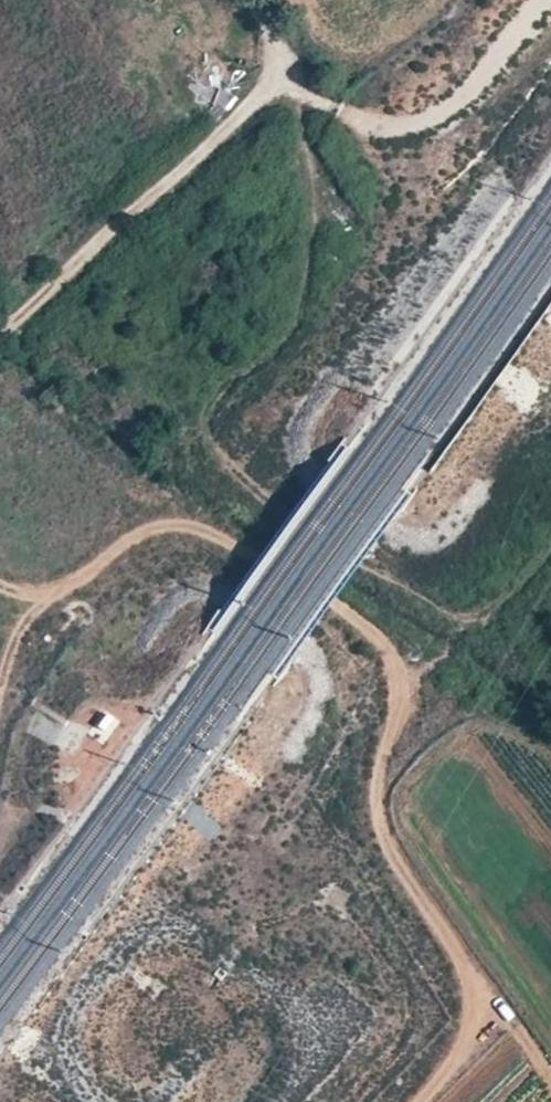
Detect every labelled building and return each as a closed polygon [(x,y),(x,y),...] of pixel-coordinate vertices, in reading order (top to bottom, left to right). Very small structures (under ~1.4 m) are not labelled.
[(186,67),(211,100),(239,79),(214,46),(186,67)]
